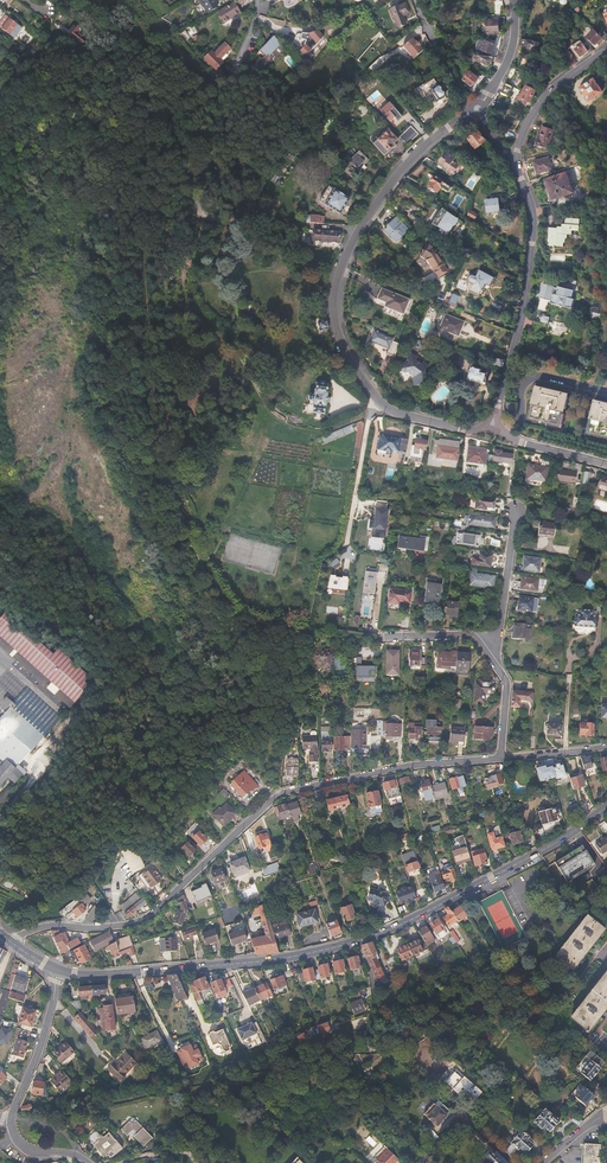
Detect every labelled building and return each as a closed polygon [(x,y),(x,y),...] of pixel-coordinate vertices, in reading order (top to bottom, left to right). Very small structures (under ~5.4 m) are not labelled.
[(201,6),(203,5),(208,12),(217,6),(213,0),(197,0),(201,6)] [(240,11),(234,1),(217,12),(224,21),(240,11)] [(409,13),(404,2),(388,9),(396,28),(406,24),(403,16),(409,13)] [(0,15),(0,27),(11,35),(14,32),(15,33),(20,27),(4,15),(1,13),(0,15)] [(501,18),(494,18),(494,19),(487,20),(488,33),(494,33),(494,31),(499,31),(499,21),(501,21),(501,18)] [(78,30),(80,27),(75,23),(67,33),(72,37),(73,36),(81,43),(85,39),(78,32),(79,30),(78,30)] [(30,34),(33,31),(26,25),(23,28),(30,34)] [(604,39),(600,36),(593,30),(586,37),(595,45),(597,44),(598,45),(599,44),(604,39)] [(298,52),(305,58),(324,38),(317,31),(308,35),(301,33),(299,40),(304,42),(303,46),(298,52)] [(413,56),(422,48),(419,44),(415,39),(414,40),(411,36),(402,44),(413,56)] [(254,67),(260,73),(273,62),(268,57),(281,44),(274,38),(262,50),(267,55),(254,67)] [(540,43),(521,39),(521,40),(520,45),(529,47),(528,49),(538,51),(540,43)] [(487,41),(484,51),(493,54),(496,44),(487,41)] [(578,59),(588,51),(585,48),(580,42),(576,44),(578,47),(572,52),(578,59)] [(225,53),(230,48),(225,43),(214,53),(212,51),(211,50),(204,57),(215,69),(222,62),(221,61),(219,59),(225,53)] [(494,57),(477,54),(474,58),(479,62),(481,60),(489,65),(490,63),(490,64),(493,61),(493,60),(492,60),(494,57)] [(478,77),(470,70),(463,79),(472,86),(478,77)] [(590,78),(581,84),(583,87),(581,88),(589,100),(602,91),(594,79),(592,80),(590,78)] [(435,80),(423,87),(429,95),(432,93),(437,101),(445,96),(444,93),(450,89),(445,82),(439,86),(435,80)] [(512,87),(505,83),(501,92),(500,94),(497,101),(504,104),(512,87)] [(526,86),(524,92),(533,96),(536,90),(526,86)] [(533,96),(524,92),(521,97),(518,96),(516,100),(526,105),(528,101),(531,103),(533,96)] [(504,104),(497,101),(495,109),(501,112),(504,104)] [(401,118),(388,103),(379,111),(389,122),(393,118),(397,122),(401,118)] [(407,146),(418,134),(410,127),(399,138),(407,146)] [(543,127),(537,145),(549,148),(555,130),(543,127)] [(385,151),(396,140),(387,130),(380,136),(381,136),(376,141),(385,151)] [(486,140),(479,130),(469,138),(476,148),(486,140)] [(397,139),(387,150),(388,149),(389,150),(396,144),(395,143),(398,140),(397,139)] [(355,155),(350,150),(344,156),(349,161),(342,168),(351,177),(368,161),(358,151),(355,155)] [(447,154),(438,167),(441,169),(442,168),(449,172),(448,174),(452,176),(459,165),(454,161),(455,159),(447,154)] [(434,162),(427,157),(422,162),(429,167),(434,162)] [(549,157),(534,161),(538,173),(553,169),(549,157)] [(429,167),(422,162),(414,170),(407,177),(417,182),(429,167)] [(566,173),(542,181),(549,200),(572,193),(566,173)] [(432,181),(429,185),(433,188),(431,189),(434,192),(436,190),(438,191),(442,187),(449,192),(452,187),(445,182),(445,181),(436,175),(433,175),(431,177),(432,181)] [(320,201),(333,209),(344,196),(334,190),(336,187),(332,184),(330,184),(320,201)] [(409,188),(402,184),(399,188),(406,193),(409,188)] [(344,196),(333,209),(340,213),(349,199),(344,196)] [(498,197),(485,198),(487,213),(500,211),(498,197)] [(442,209),(432,224),(439,229),(437,231),(441,234),(440,234),(442,235),(445,237),(452,227),(453,227),(458,220),(442,209)] [(388,227),(384,231),(385,231),(396,242),(401,237),(399,235),(407,227),(398,217),(398,216),(387,226),(388,227)] [(557,228),(549,227),(548,241),(550,241),(548,244),(556,245),(556,246),(563,246),(564,243),(565,243),(565,239),(567,239),(567,235),(571,235),(572,231),(578,231),(579,219),(565,218),(565,224),(562,224),(562,227),(557,227),(557,228)] [(342,232),(314,231),(313,241),(340,242),(340,235),(342,235),(342,232)] [(428,244),(421,255),(427,259),(434,271),(435,270),(439,277),(448,272),(444,265),(445,264),(436,250),(428,244)] [(524,265),(525,254),(512,249),(508,258),(524,265)] [(487,284),(492,275),(481,269),(477,275),(475,274),(474,274),(473,273),(472,274),(471,274),(470,274),(469,275),(469,276),(469,278),(469,279),(469,280),(470,281),(471,282),(473,283),(473,284),(482,289),(483,288),(484,288),(485,285),(485,284),(486,283),(487,284)] [(553,294),(551,304),(572,308),(574,299),(572,298),(574,289),(558,286),(558,287),(553,286),(551,294),(553,294)] [(385,308),(386,311),(403,318),(410,300),(391,292),(381,289),(377,299),(386,303),(385,308)] [(449,300),(447,305),(455,308),(458,300),(450,297),(449,300)] [(320,331),(329,328),(327,320),(325,307),(326,301),(324,301),(323,307),(322,308),(323,318),(324,318),(324,321),(318,322),(320,331)] [(602,315),(603,308),(596,307),(591,308),(590,313),(594,317),(601,318),(602,315)] [(460,331),(464,322),(445,315),(439,329),(455,335),(457,330),(460,331)] [(543,317),(541,324),(548,326),(550,319),(543,317)] [(394,338),(375,330),(370,341),(389,349),(388,353),(395,356),(400,343),(393,340),(394,338)] [(416,339),(415,339),(413,345),(415,347),(420,348),(423,347),(424,342),(416,339)] [(413,354),(412,353),(408,359),(410,361),(408,364),(406,362),(402,368),(406,371),(410,370),(411,373),(414,373),(417,385),(420,384),(426,375),(425,370),(429,365),(423,361),(421,363),(421,362),(421,360),(419,359),(417,360),(416,359),(418,357),(413,354)] [(445,361),(456,364),(461,354),(452,353),(445,361)] [(503,366),(505,359),(494,357),(493,364),(503,366)] [(482,369),(471,366),(468,379),(485,384),(489,369),(482,367),(482,369)] [(314,406),(313,412),(317,413),(316,414),(320,415),(321,414),(324,414),(324,415),(325,407),(326,407),(328,392),(327,392),(328,386),(329,385),(328,385),(325,385),(325,384),(321,383),(321,384),(317,383),(316,383),(317,384),(316,391),(315,391),(315,395),(311,395),(309,396),(308,398),(310,401),(314,401),(313,405),(314,406)] [(567,394),(537,387),(530,417),(560,425),(567,394)] [(595,401),(589,431),(606,435),(606,404),(595,401)] [(289,420),(290,423),(298,426),(301,425),(302,420),(301,418),(293,415),(290,416),(289,420)] [(356,457),(359,457),(365,423),(361,421),(355,455),(356,456),(356,457)] [(353,425),(322,437),(325,444),(355,431),(353,425)] [(409,438),(385,433),(384,437),(383,439),(382,441),(381,441),(380,449),(405,454),(406,453),(409,438)] [(433,451),(437,451),(438,446),(459,448),(460,441),(438,437),(438,440),(435,439),(433,451)] [(426,450),(427,441),(416,439),(414,448),(426,450)] [(437,451),(436,458),(457,461),(459,448),(438,446),(437,451)] [(468,448),(466,462),(484,464),(486,450),(468,448)] [(518,449),(512,448),(512,454),(501,453),(501,451),(495,450),(493,461),(511,463),(511,459),(516,460),(518,449)] [(529,464),(527,479),(546,481),(548,467),(551,468),(552,462),(542,461),(541,466),(529,464)] [(559,470),(557,480),(575,483),(576,473),(559,470)] [(601,475),(598,486),(606,489),(606,477),(601,475)] [(476,497),(474,509),(485,510),(486,508),(493,508),(494,500),(476,497)] [(377,509),(375,521),(370,520),(368,528),(373,529),(372,537),(384,539),(388,510),(377,509)] [(495,519),(469,516),(468,525),(494,529),(495,519)] [(555,535),(556,523),(552,523),(553,521),(543,520),(543,522),(539,522),(539,527),(538,534),(549,535),(555,535)] [(480,536),(457,533),(456,543),(478,546),(480,536)] [(398,547),(397,550),(406,551),(406,548),(424,549),(425,536),(420,535),(420,539),(400,537),(399,547),(398,547)] [(472,558),(471,565),(490,567),(492,556),(480,555),(480,559),(472,558)] [(524,557),(522,570),(546,573),(547,569),(539,568),(540,559),(524,557)] [(336,558),(329,563),(332,567),(338,562),(336,558)] [(377,568),(366,567),(364,583),(368,583),(367,588),(363,588),(363,593),(374,594),(375,584),(373,584),(373,580),(376,580),(377,568)] [(471,574),(469,586),(492,589),(494,577),(471,574)] [(347,578),(330,576),(327,588),(346,590),(347,578)] [(522,578),(520,589),(537,591),(538,580),(522,578)] [(428,584),(426,601),(439,603),(441,586),(428,584)] [(390,589),(388,602),(399,604),(400,601),(410,603),(411,592),(390,589)] [(519,597),(517,610),(532,612),(533,599),(519,597)] [(457,609),(446,608),(446,613),(444,613),(444,616),(446,616),(445,622),(455,623),(457,609)] [(575,615),(575,626),(596,627),(597,616),(591,616),(591,610),(581,610),(581,615),(575,615)] [(89,680),(60,654),(55,660),(5,615),(0,620),(0,629),(42,667),(37,673),(0,639),(0,649),(68,711),(73,705),(69,702),(89,680)] [(514,623),(512,638),(529,640),(531,626),(514,623)] [(314,664),(322,664),(323,662),(316,662),(316,650),(327,650),(328,650),(328,651),(329,651),(329,652),(335,652),(335,649),(315,648),(314,664)] [(68,711),(0,649),(0,719),(27,689),(60,720),(68,711)] [(327,671),(334,671),(335,654),(335,652),(329,652),(329,651),(328,651),(328,650),(327,650),(316,650),(316,662),(323,662),(322,664),(322,668),(327,668),(327,671)] [(399,651),(387,650),(386,674),(398,674),(399,651)] [(416,652),(409,652),(409,665),(424,665),(424,658),(421,657),(421,650),(415,650),(416,652)] [(457,653),(457,651),(450,651),(450,652),(438,651),(437,668),(451,669),(450,665),(456,665),(457,653)] [(456,665),(455,675),(467,676),(469,653),(457,653),(456,665)] [(357,665),(357,676),(375,676),(375,665),(357,665)] [(485,703),(486,694),(495,693),(496,684),(492,684),(493,680),(481,680),(481,684),(477,684),(476,703),(485,703)] [(60,720),(27,689),(0,719),(0,786),(4,782),(15,770),(60,720)] [(534,692),(512,690),(510,706),(520,707),(520,700),(529,701),(529,710),(533,710),(534,692)] [(451,698),(451,707),(460,708),(460,698),(451,698)] [(382,724),(382,735),(398,736),(398,739),(404,738),(404,723),(386,723),(386,724),(382,724)] [(580,723),(579,735),(587,735),(587,736),(593,737),(593,724),(580,723)] [(563,732),(563,725),(548,724),(547,734),(560,735),(560,731),(563,732)] [(425,727),(425,736),(429,736),(429,738),(440,738),(441,726),(430,726),(429,727),(425,727)] [(475,726),(474,738),(490,740),(491,728),(475,726)] [(408,727),(408,738),(415,738),(415,740),(421,740),(422,728),(408,727)] [(351,745),(351,748),(359,749),(359,755),(369,755),(369,749),(364,749),(364,729),(354,729),(354,731),(351,731),(351,737),(351,745)] [(450,741),(458,741),(458,745),(463,745),(463,742),(464,742),(464,736),(467,736),(467,730),(451,729),(450,741)] [(303,749),(311,749),(311,755),(309,755),(309,763),(317,762),(317,755),(318,755),(317,736),(311,736),(303,737),(303,749)] [(344,745),(351,745),(351,737),(335,737),(335,750),(344,750),(344,745)] [(555,739),(554,748),(562,748),(562,740),(555,739)] [(332,740),(323,741),(323,752),(328,751),(328,750),(332,750),(332,740)] [(580,758),(584,769),(592,767),(589,758),(584,759),(583,757),(580,758)] [(553,759),(544,760),(545,765),(536,768),(540,782),(556,777),(553,768),(556,767),(555,764),(553,759)] [(297,776),(297,760),(287,760),(287,776),(297,776)] [(556,777),(556,779),(566,776),(563,764),(560,765),(559,763),(555,764),(556,767),(553,768),(556,777)] [(22,776),(15,770),(4,782),(9,787),(10,788),(22,776)] [(257,785),(243,771),(230,783),(236,789),(236,790),(242,797),(246,793),(251,788),(252,789),(257,785)] [(491,781),(492,788),(503,784),(500,774),(491,776),(493,781),(491,781)] [(570,776),(573,789),(583,786),(581,776),(576,777),(575,775),(570,776)] [(449,780),(452,790),(465,786),(464,781),(460,782),(458,777),(449,780)] [(433,793),(431,786),(429,778),(420,781),(424,795),(433,793)] [(387,799),(401,796),(397,780),(384,783),(387,799)] [(433,793),(435,799),(448,796),(445,783),(431,786),(433,793)] [(227,796),(231,792),(224,786),(220,791),(227,796)] [(10,788),(9,787),(0,797),(0,806),(14,791),(10,788)] [(321,789),(315,791),(317,801),(323,799),(321,789)] [(366,794),(369,808),(370,807),(376,806),(380,811),(380,812),(381,812),(382,812),(382,811),(381,805),(378,791),(366,794)] [(336,798),(339,808),(349,805),(347,795),(337,798),(336,798)] [(329,810),(339,808),(336,798),(327,801),(329,810)] [(290,817),(291,818),(301,814),(297,802),(287,806),(290,817)] [(278,807),(277,803),(274,806),(276,813),(279,811),(280,814),(279,815),(281,820),(290,817),(287,806),(286,804),(278,807)] [(580,805),(582,814),(588,812),(585,803),(580,805)] [(228,804),(222,809),(220,808),(213,815),(224,826),(231,819),(231,818),(237,813),(228,804)] [(562,820),(559,810),(556,811),(555,809),(552,810),(552,808),(539,812),(542,825),(562,820)] [(494,829),(493,833),(488,834),(492,850),(505,846),(499,826),(496,827),(494,829)] [(201,831),(194,837),(201,845),(208,840),(201,831)] [(523,841),(521,831),(510,834),(512,844),(523,841)] [(261,835),(255,837),(261,854),(268,851),(271,859),(275,858),(267,834),(262,835),(261,835)] [(469,857),(466,848),(467,847),(464,836),(457,838),(455,840),(456,843),(459,843),(460,846),(456,847),(456,846),(452,847),(453,852),(456,862),(461,860),(469,857)] [(597,841),(603,853),(606,851),(606,836),(597,841)] [(197,850),(189,842),(183,848),(190,856),(197,850)] [(590,859),(581,845),(553,862),(562,876),(590,859)] [(130,847),(122,850),(129,868),(122,871),(124,875),(145,866),(138,850),(132,852),(130,847)] [(487,863),(486,859),(485,853),(483,854),(482,849),(471,852),(476,866),(487,863)] [(405,865),(407,872),(420,868),(418,861),(416,861),(413,853),(407,855),(409,863),(407,865),(405,865)] [(154,860),(159,865),(165,860),(160,855),(154,860)] [(250,870),(246,858),(230,863),(230,864),(231,867),(230,867),(231,872),(233,872),(234,876),(250,870)] [(313,862),(306,865),(309,873),(316,871),(313,862)] [(277,863),(262,868),(265,876),(280,870),(277,863)] [(444,871),(453,868),(453,869),(455,868),(453,863),(445,866),(444,867),(443,868),(444,871)] [(161,878),(153,867),(142,875),(151,887),(161,878)] [(444,879),(449,877),(451,881),(457,879),(453,869),(453,868),(444,871),(441,872),(444,879)] [(222,869),(212,873),(216,884),(226,880),(222,869)] [(434,892),(445,888),(445,887),(444,885),(440,873),(439,870),(432,873),(435,881),(431,882),(434,892)] [(400,882),(407,880),(405,873),(398,874),(400,882)] [(197,907),(208,903),(207,902),(212,900),(206,883),(191,889),(197,907)] [(239,898),(257,894),(255,886),(241,889),(241,890),(238,891),(239,898)] [(397,892),(401,904),(406,902),(411,900),(416,898),(412,886),(407,888),(405,887),(403,888),(401,890),(402,890),(397,892)] [(129,892),(132,896),(138,892),(135,888),(129,892)] [(380,905),(381,904),(385,906),(390,897),(385,894),(386,890),(380,888),(378,891),(372,889),(368,901),(375,902),(380,905)] [(527,937),(503,891),(479,902),(503,949),(527,937)] [(128,900),(129,901),(132,904),(142,897),(138,892),(132,896),(128,900)] [(86,893),(81,898),(87,903),(91,898),(86,893)] [(191,904),(184,895),(179,898),(178,899),(180,903),(179,904),(187,917),(181,918),(183,925),(184,925),(184,926),(194,925),(190,905),(191,904)] [(60,911),(64,917),(68,921),(70,921),(72,921),(86,910),(83,907),(85,905),(83,902),(83,903),(78,896),(60,911)] [(133,906),(136,910),(147,903),(143,898),(133,906)] [(121,908),(125,913),(133,906),(132,904),(129,901),(121,908)] [(94,904),(85,918),(88,921),(92,923),(101,909),(94,904)] [(272,929),(268,913),(265,904),(242,912),(244,918),(255,952),(256,955),(279,952),(275,939),(272,929)] [(355,919),(353,913),(354,913),(352,905),(341,908),(343,914),(345,914),(347,922),(355,919)] [(122,915),(123,917),(125,919),(136,910),(133,906),(125,913),(122,915)] [(467,916),(460,906),(452,912),(458,920),(459,922),(467,916)] [(452,912),(449,907),(445,909),(448,915),(444,919),(449,926),(458,920),(452,912)] [(300,926),(317,922),(315,910),(297,914),(300,926)] [(573,968),(603,930),(587,918),(557,956),(573,968)] [(434,921),(430,924),(436,934),(445,929),(438,919),(434,922),(434,921)] [(327,925),(331,937),(341,933),(337,922),(327,925)] [(272,929),(275,939),(290,935),(287,925),(272,929)] [(195,926),(182,930),(185,939),(198,935),(195,926)] [(426,926),(418,931),(424,940),(428,946),(429,945),(426,940),(432,936),(426,926)] [(215,929),(203,934),(206,944),(219,940),(215,929)] [(229,934),(232,945),(247,941),(243,929),(229,934)] [(62,931),(50,930),(54,939),(64,933),(62,931)] [(109,932),(106,934),(91,941),(95,951),(114,942),(114,941),(115,940),(114,938),(113,938),(112,936),(109,932)] [(54,939),(61,953),(73,947),(81,943),(78,937),(67,943),(66,940),(67,940),(64,933),(54,939)] [(125,948),(133,945),(130,936),(122,939),(125,948)] [(226,936),(219,938),(224,953),(231,950),(226,936)] [(175,937),(165,938),(166,952),(176,951),(175,937)] [(390,947),(386,938),(381,940),(385,949),(390,947)] [(121,940),(124,948),(125,948),(122,939),(116,940),(116,942),(121,940)] [(418,940),(408,945),(413,956),(423,952),(422,949),(428,946),(424,940),(419,942),(418,940)] [(81,943),(73,947),(81,962),(90,958),(85,950),(86,949),(83,942),(81,943)] [(117,943),(106,948),(108,951),(111,950),(114,957),(130,951),(130,952),(134,950),(133,945),(125,948),(124,948),(119,950),(117,943)] [(379,958),(373,943),(362,946),(374,974),(374,975),(376,978),(377,983),(386,979),(377,960),(379,958)] [(413,956),(408,945),(397,949),(402,961),(413,956)] [(358,957),(348,959),(351,970),(361,968),(358,957)] [(346,972),(343,961),(333,963),(336,974),(346,972)] [(318,969),(314,970),(317,980),(318,979),(331,975),(328,964),(318,967),(318,969)] [(17,968),(13,967),(7,989),(5,990),(0,1006),(0,1016),(2,1017),(8,997),(10,991),(11,986),(15,976),(17,968)] [(303,973),(299,974),(302,983),(306,982),(316,980),(312,968),(303,970),(303,973)] [(572,1017),(588,1029),(606,1006),(606,974),(572,1017)] [(177,975),(167,976),(180,1002),(181,1001),(187,998),(187,996),(177,975)] [(26,980),(15,976),(11,986),(23,990),(26,980)] [(270,980),(274,990),(286,985),(283,976),(270,980)] [(195,983),(190,984),(197,999),(202,998),(199,991),(208,988),(204,977),(194,981),(195,983)] [(221,979),(211,983),(217,998),(227,993),(221,979)] [(135,982),(141,992),(147,991),(143,981),(135,982)] [(272,994),(267,983),(255,989),(261,1001),(273,995),(272,994)] [(105,985),(91,986),(92,995),(93,999),(99,999),(99,994),(105,993),(105,985)] [(86,995),(92,995),(91,986),(79,988),(80,1000),(86,999),(86,995)] [(255,989),(243,994),(249,1006),(261,1001),(255,989)] [(24,1002),(26,994),(23,994),(23,995),(10,991),(8,997),(24,1002)] [(181,1001),(183,1006),(193,1001),(190,995),(187,996),(187,998),(181,1001)] [(133,996),(116,999),(118,1014),(135,1011),(133,996)] [(350,1005),(354,1014),(366,1010),(362,1000),(350,1005)] [(21,1029),(29,1031),(35,1010),(28,1008),(28,1006),(23,1005),(23,1007),(17,1005),(15,1012),(21,1014),(18,1023),(21,1023),(20,1028),(21,1029)] [(113,1017),(111,1005),(103,1006),(104,1009),(105,1015),(105,1018),(113,1017)] [(89,1021),(79,1010),(73,1015),(93,1039),(99,1034),(89,1021)] [(115,1029),(113,1017),(105,1018),(106,1021),(103,1022),(104,1026),(107,1026),(107,1030),(115,1029)] [(224,1029),(229,1027),(225,1018),(217,1022),(221,1030),(217,1032),(215,1031),(211,1032),(211,1035),(210,1035),(214,1045),(219,1043),(220,1044),(222,1045),(225,1050),(227,1051),(231,1050),(232,1047),(224,1029)] [(257,1045),(266,1041),(257,1023),(257,1022),(253,1024),(252,1022),(247,1025),(242,1027),(238,1029),(244,1042),(246,1043),(253,1040),(254,1041),(255,1041),(257,1045)] [(327,1022),(318,1025),(321,1034),(335,1030),(332,1022),(328,1023),(327,1022)] [(141,1032),(138,1025),(132,1029),(135,1036),(141,1032)] [(452,1045),(461,1034),(455,1029),(446,1041),(452,1045)] [(138,1042),(142,1051),(161,1040),(156,1031),(138,1042)] [(274,1045),(280,1043),(277,1037),(271,1039),(274,1045)] [(25,1052),(26,1048),(28,1041),(18,1038),(13,1054),(23,1057),(25,1052)] [(60,1063),(74,1051),(65,1041),(60,1045),(61,1047),(59,1049),(54,1053),(58,1057),(57,1058),(60,1063)] [(484,1047),(478,1042),(476,1046),(476,1049),(470,1057),(473,1060),(484,1047)] [(184,1070),(199,1064),(198,1061),(203,1059),(198,1047),(193,1049),(190,1043),(176,1048),(184,1070)] [(590,1050),(575,1068),(590,1080),(605,1062),(590,1050)] [(106,1071),(117,1083),(135,1067),(126,1057),(115,1067),(113,1064),(106,1071)] [(464,1071),(460,1067),(457,1070),(458,1071),(454,1075),(467,1086),(473,1079),(464,1071)] [(58,1090),(70,1080),(62,1070),(50,1080),(58,1090)] [(47,1096),(44,1082),(34,1081),(32,1093),(47,1096)] [(606,1099),(606,1091),(605,1089),(597,1081),(592,1087),(606,1099)] [(584,1086),(575,1096),(586,1105),(594,1095),(584,1086)] [(437,1107),(427,1117),(437,1126),(450,1112),(444,1106),(440,1109),(437,1107)] [(552,1115),(546,1110),(536,1122),(539,1125),(536,1128),(539,1131),(544,1125),(550,1130),(556,1124),(557,1124),(560,1121),(556,1117),(553,1115),(552,1115)] [(567,1116),(578,1125),(583,1121),(576,1115),(575,1116),(570,1113),(567,1116)] [(136,1135),(133,1138),(143,1148),(152,1140),(136,1122),(132,1125),(129,1123),(121,1131),(127,1137),(128,1136),(133,1132),(136,1135)] [(523,1131),(505,1151),(511,1157),(520,1147),(526,1152),(532,1145),(531,1144),(533,1142),(529,1138),(529,1137),(523,1131)] [(90,1139),(93,1142),(99,1136),(96,1133),(94,1133),(90,1137),(90,1139)] [(91,1143),(105,1159),(109,1155),(111,1158),(123,1148),(115,1140),(109,1133),(103,1138),(101,1135),(99,1136),(93,1142),(91,1143)] [(599,1162),(600,1145),(586,1144),(586,1148),(584,1148),(583,1162),(599,1162)] [(399,1160),(385,1146),(383,1148),(386,1150),(377,1160),(380,1162),(396,1162),(399,1160)] [(350,1158),(354,1154),(347,1148),(344,1153),(350,1158)] [(374,1157),(377,1160),(386,1150),(383,1148),(374,1157)] [(503,1157),(500,1160),(490,1151),(485,1156),(487,1158),(482,1162),(509,1162),(503,1157)]
